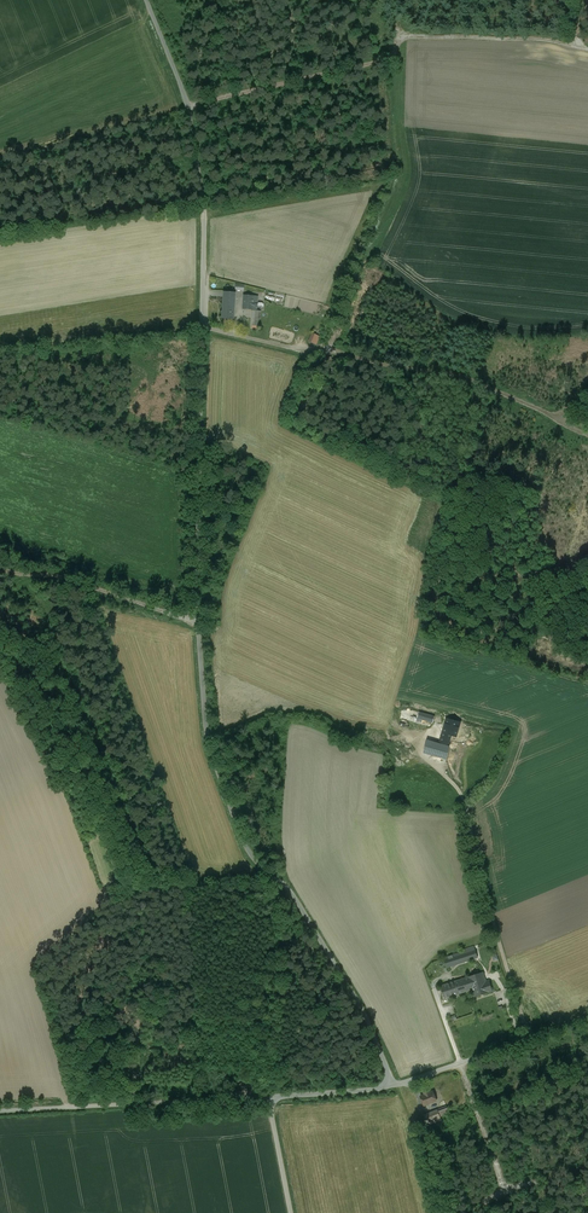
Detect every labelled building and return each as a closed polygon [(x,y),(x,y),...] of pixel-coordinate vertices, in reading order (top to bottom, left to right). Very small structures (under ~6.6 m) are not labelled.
[(252,296),(244,296),(243,308),(252,309),(257,309),(257,297),(253,296),(252,296)] [(228,298),(224,298),(224,297),(223,297),(222,318),(233,318),(234,298),(233,298),(233,299),(229,298),(228,297),(228,298)] [(259,318),(252,317),(251,326),(259,326),(259,318)] [(317,344),(321,335),(313,332),(310,341),(317,344)] [(435,716),(419,712),(417,718),(433,722),(435,716)] [(458,723),(445,719),(440,737),(448,740),(446,745),(449,746),(451,740),(463,744),(467,729),(457,726),(458,723)] [(389,741),(362,738),(361,742),(366,743),(366,746),(388,748),(389,741)] [(446,745),(429,740),(426,751),(446,757),(449,746),(446,745)] [(475,950),(464,953),(466,961),(478,957),(475,950)] [(463,952),(443,958),(446,968),(466,961),(464,953),(463,952)] [(483,973),(441,986),(445,998),(472,989),(471,987),(486,982),(483,973)] [(486,982),(471,987),(472,989),(474,997),(489,992),(492,991),(489,981),(486,982)] [(433,1091),(430,1092),(429,1089),(423,1091),(425,1094),(420,1096),(424,1106),(436,1101),(433,1091)] [(447,1106),(437,1110),(440,1116),(449,1113),(448,1110),(447,1106)] [(437,1110),(424,1115),(428,1125),(441,1120),(440,1116),(437,1110)]
